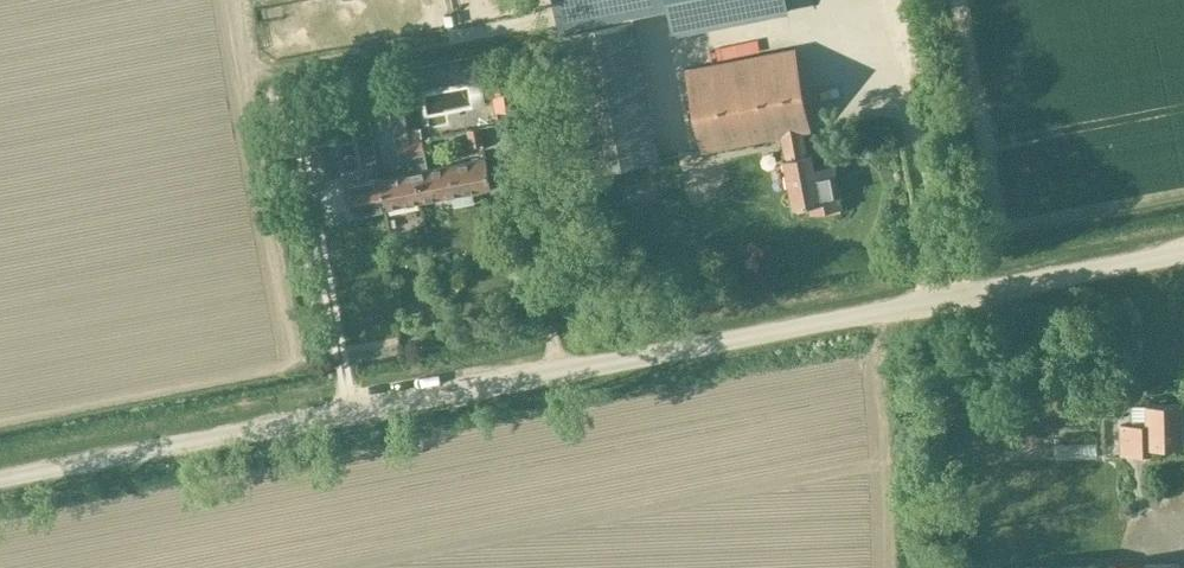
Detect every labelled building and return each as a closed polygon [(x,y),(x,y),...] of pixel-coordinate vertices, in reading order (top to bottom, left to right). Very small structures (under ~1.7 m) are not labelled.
[(560,33),(634,19),(633,14),(668,8),(667,0),(553,0),(560,33)] [(785,0),(673,0),(679,33),(788,12),(785,0)] [(779,136),(784,159),(785,159),(807,155),(803,131),(810,130),(794,49),(687,69),(702,150),(779,136)] [(495,113),(521,109),(514,64),(494,67),(496,82),(491,83),(495,113)] [(470,85),(419,96),(424,117),(475,107),(470,85)] [(929,100),(937,99),(935,87),(927,88),(929,100)] [(408,131),(404,107),(390,110),(403,173),(380,178),(386,207),(421,201),(408,131)] [(481,127),(468,131),(471,147),(485,144),(481,127)] [(451,164),(428,169),(420,129),(408,131),(421,201),(456,194),(451,164)] [(320,185),(344,180),(335,141),(312,146),(320,185)] [(785,159),(794,207),(809,204),(810,213),(841,208),(833,165),(815,168),(812,154),(807,155),(785,159)] [(451,164),(456,194),(492,187),(486,157),(451,164)] [(351,214),(386,207),(380,178),(345,184),(351,214)] [(1152,446),(1183,445),(1182,404),(1147,405),(1147,423),(1119,424),(1120,453),(1152,453),(1152,446)]
